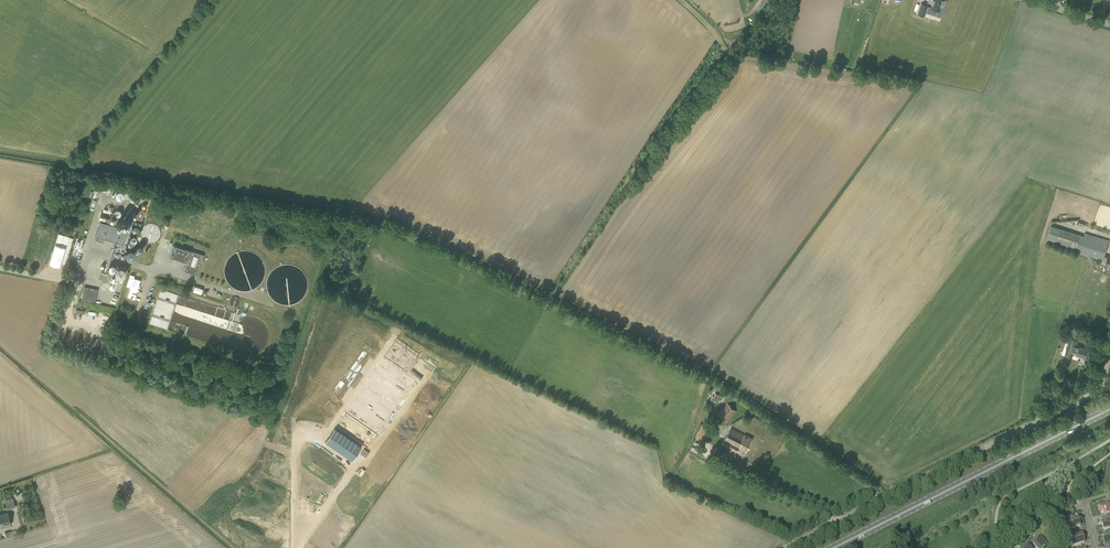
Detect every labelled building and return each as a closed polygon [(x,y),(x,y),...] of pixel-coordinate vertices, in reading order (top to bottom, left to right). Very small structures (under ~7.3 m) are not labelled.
[(944,0),(933,0),(931,7),(931,8),(931,9),(927,8),(927,6),(928,6),(922,4),(918,14),(924,16),(925,13),(926,11),(930,13),(930,12),(931,12),(931,14),(936,15),(937,10),(940,10),(941,6),(944,7),(946,1),(944,0)] [(117,198),(124,194),(120,188),(114,192),(117,198)] [(105,208),(100,218),(106,221),(111,211),(105,208)] [(145,210),(139,208),(136,218),(142,220),(145,210)] [(96,235),(95,238),(103,240),(104,237),(118,242),(116,249),(124,252),(126,245),(124,244),(128,229),(100,220),(96,235)] [(1064,230),(1060,228),(1051,226),(1045,241),(1055,244),(1103,260),(1103,259),(1106,260),(1105,265),(1109,266),(1109,257),(1104,255),(1109,240),(1084,233),(1083,235),(1064,230)] [(55,244),(65,247),(68,236),(58,234),(55,244)] [(197,275),(198,270),(203,255),(173,245),(170,256),(187,262),(184,271),(197,275)] [(124,254),(131,260),(137,252),(130,247),(124,254)] [(115,266),(115,276),(124,275),(124,265),(115,266)] [(109,281),(112,272),(101,269),(98,277),(109,281)] [(134,275),(130,274),(126,286),(131,287),(128,297),(134,299),(136,293),(140,280),(134,278),(134,275)] [(82,300),(95,302),(98,289),(84,286),(82,300)] [(201,294),(203,289),(194,286),(193,291),(201,294)] [(382,355),(407,367),(417,347),(392,335),(382,355)] [(1085,356),(1088,349),(1079,346),(1081,341),(1070,338),(1066,351),(1072,353),(1079,356),(1080,354),(1085,356)] [(381,357),(374,372),(409,388),(416,374),(381,357)] [(374,372),(367,387),(402,403),(409,388),(374,372)] [(367,387),(360,402),(395,418),(402,403),(367,387)] [(360,402),(353,417),(388,433),(395,418),(360,402)] [(728,422),(737,411),(727,402),(718,413),(728,422)] [(353,417),(346,431),(381,448),(388,433),(353,417)] [(710,429),(702,425),(696,438),(703,442),(710,429)] [(357,457),(364,442),(334,428),(327,443),(357,457)] [(744,435),(731,428),(722,444),(737,452),(739,448),(745,452),(752,438),(744,434),(744,435)] [(1101,484),(1103,489),(1109,485),(1109,478),(1104,480),(1100,482),(1101,484)] [(7,510),(15,507),(13,498),(4,500),(7,510)] [(1097,505),(1099,511),(1103,510),(1103,509),(1105,508),(1106,511),(1103,512),(1104,514),(1109,512),(1109,503),(1108,503),(1097,505)] [(11,524),(8,512),(0,514),(0,527),(11,524)] [(1069,519),(1069,516),(1063,517),(1064,522),(1067,521),(1069,528),(1080,526),(1078,517),(1069,519)] [(1101,522),(1103,530),(1109,528),(1109,519),(1101,522)] [(1077,535),(1076,532),(1066,534),(1067,539),(1072,538),(1073,545),(1084,543),(1082,533),(1077,535)] [(1044,540),(1041,536),(1032,543),(1036,547),(1042,547),(1051,547),(1044,540)] [(1109,546),(1109,536),(1102,538),(1104,545),(1103,545),(1103,547),(1109,546)] [(1027,544),(1023,539),(1017,544),(1021,547),(1020,547),(1031,547),(1027,544)]
